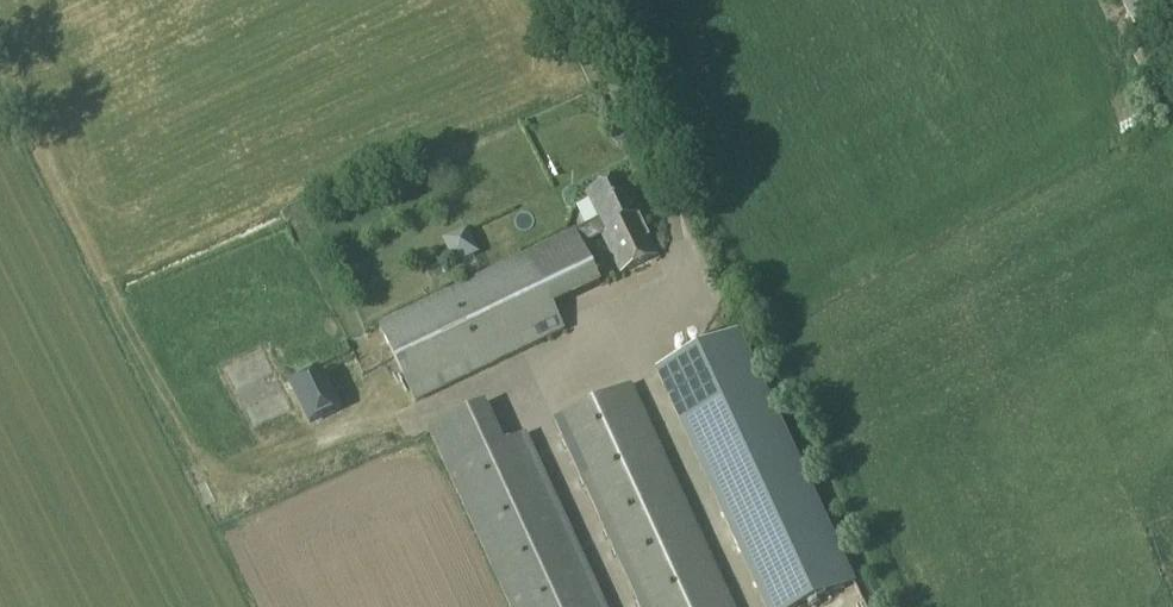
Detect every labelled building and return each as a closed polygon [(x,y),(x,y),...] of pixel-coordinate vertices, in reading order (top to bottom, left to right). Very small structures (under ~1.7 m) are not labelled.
[(1134,25),(1172,4),(1172,0),(1120,0),(1134,25)] [(640,213),(624,178),(587,195),(604,230),(601,232),(620,273),(657,255),(637,215),(640,213)] [(573,231),(380,326),(417,401),(564,329),(552,306),(599,283),(573,231)] [(455,236),(439,242),(447,264),(464,258),(455,236)] [(276,336),(222,362),(251,427),(296,407),(309,431),(339,417),(315,369),(292,380),(276,336)] [(836,592),(721,343),(659,373),(766,606),(803,606),(836,592)] [(556,421),(640,606),(732,606),(633,386),(556,421)] [(430,429),(510,606),(605,606),(527,434),(505,444),(487,404),(430,429)]
